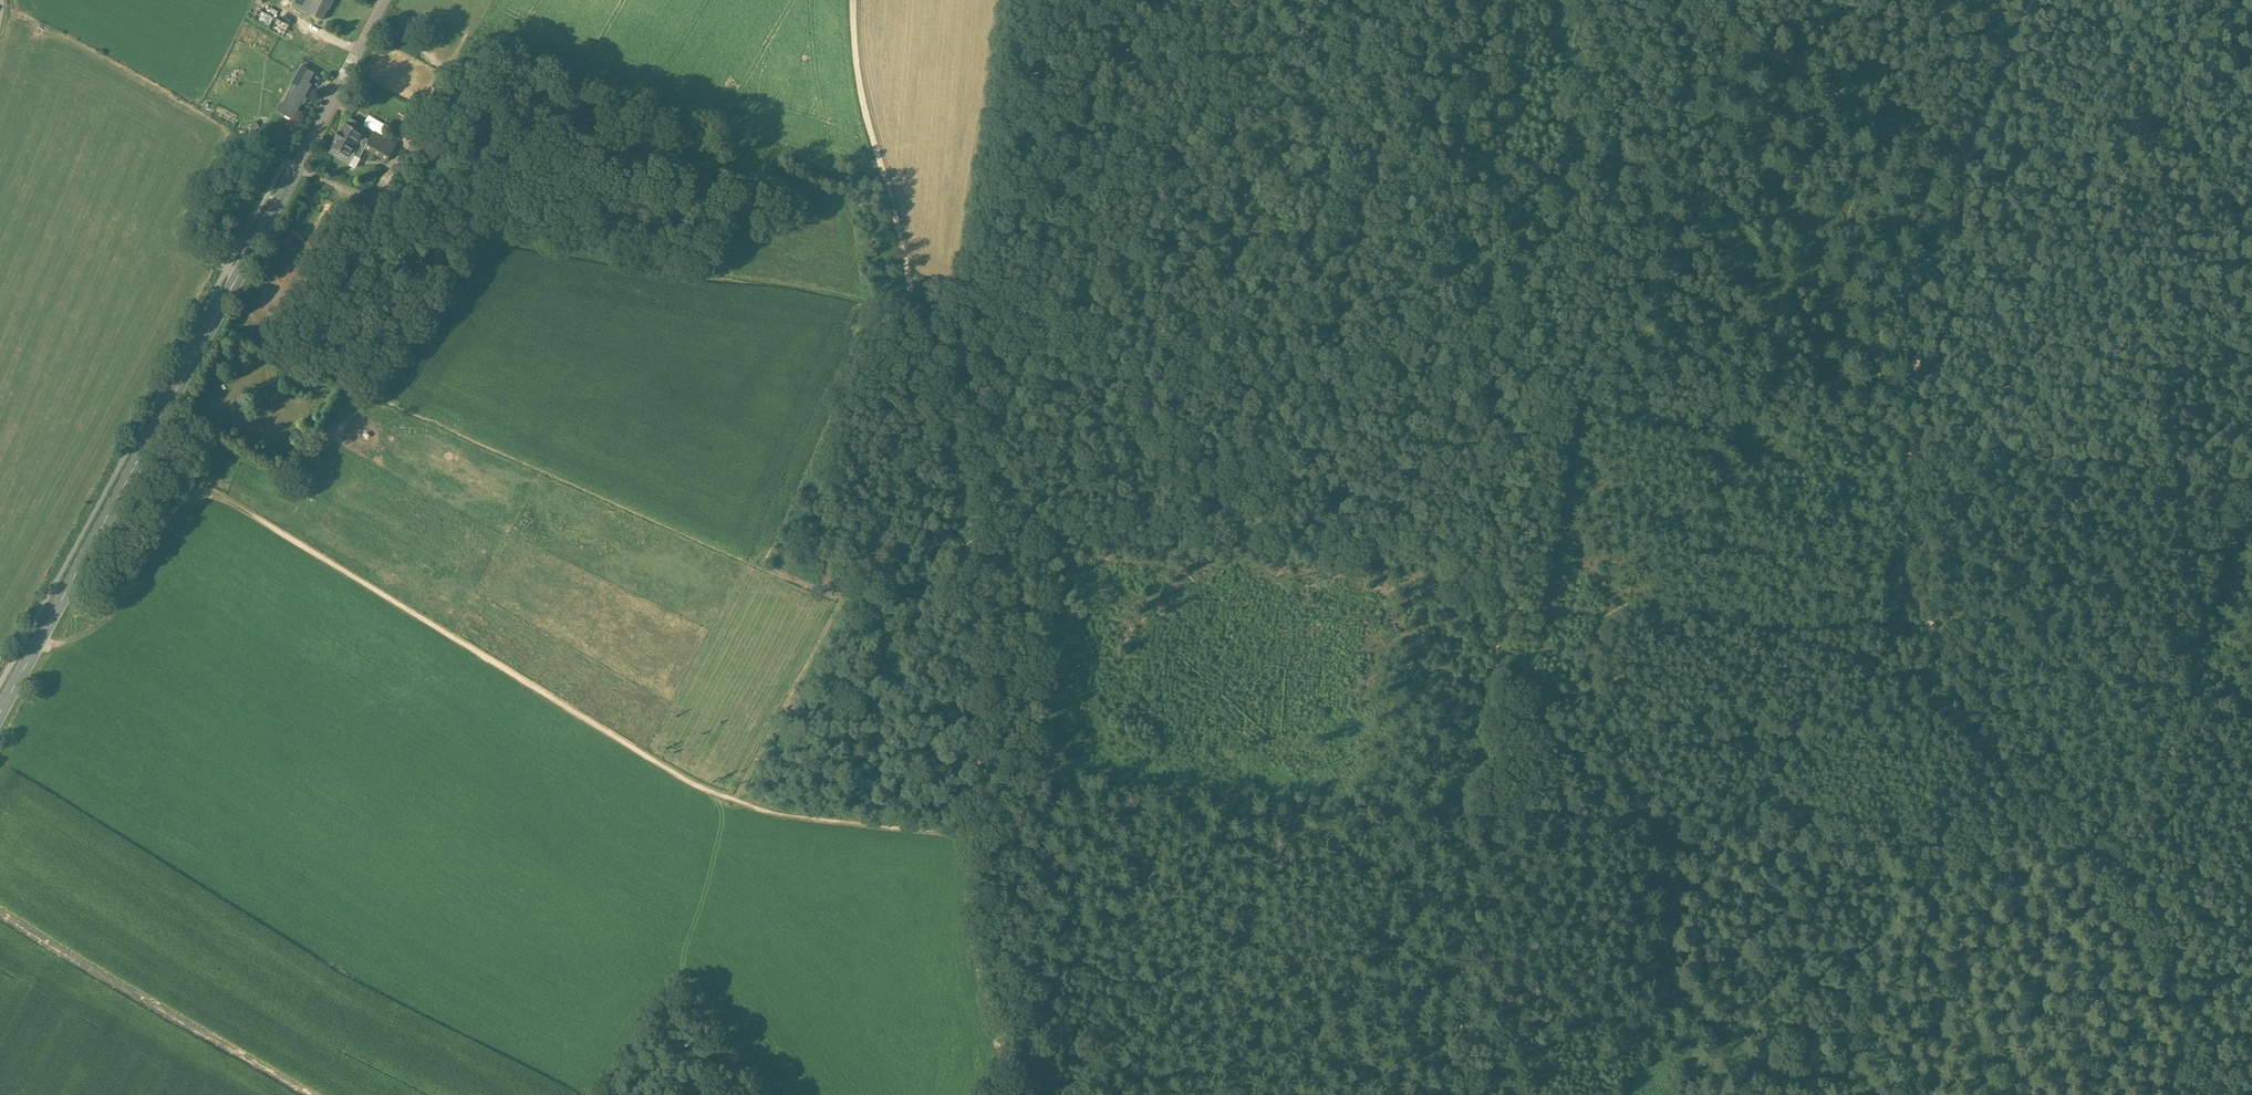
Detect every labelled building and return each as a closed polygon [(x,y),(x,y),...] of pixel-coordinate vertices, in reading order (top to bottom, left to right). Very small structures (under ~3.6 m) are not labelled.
[(335,0),(313,0),(307,12),(324,20),(331,4),(333,5),(335,0)] [(260,12),(256,22),(286,33),(290,23),(260,12)] [(305,97),(312,84),(309,83),(314,73),(301,66),(292,84),(294,85),(284,104),(281,102),(277,110),(293,119),(302,103),(304,104),(305,104),(308,99),(308,98),(305,97)] [(332,147),(333,147),(329,153),(350,165),(357,169),(362,159),(360,159),(365,150),(388,162),(398,144),(375,131),(370,139),(363,135),(364,134),(363,133),(366,127),(351,118),(347,124),(345,123),(332,147)] [(309,383),(299,378),(296,386),(306,391),(309,383)]
